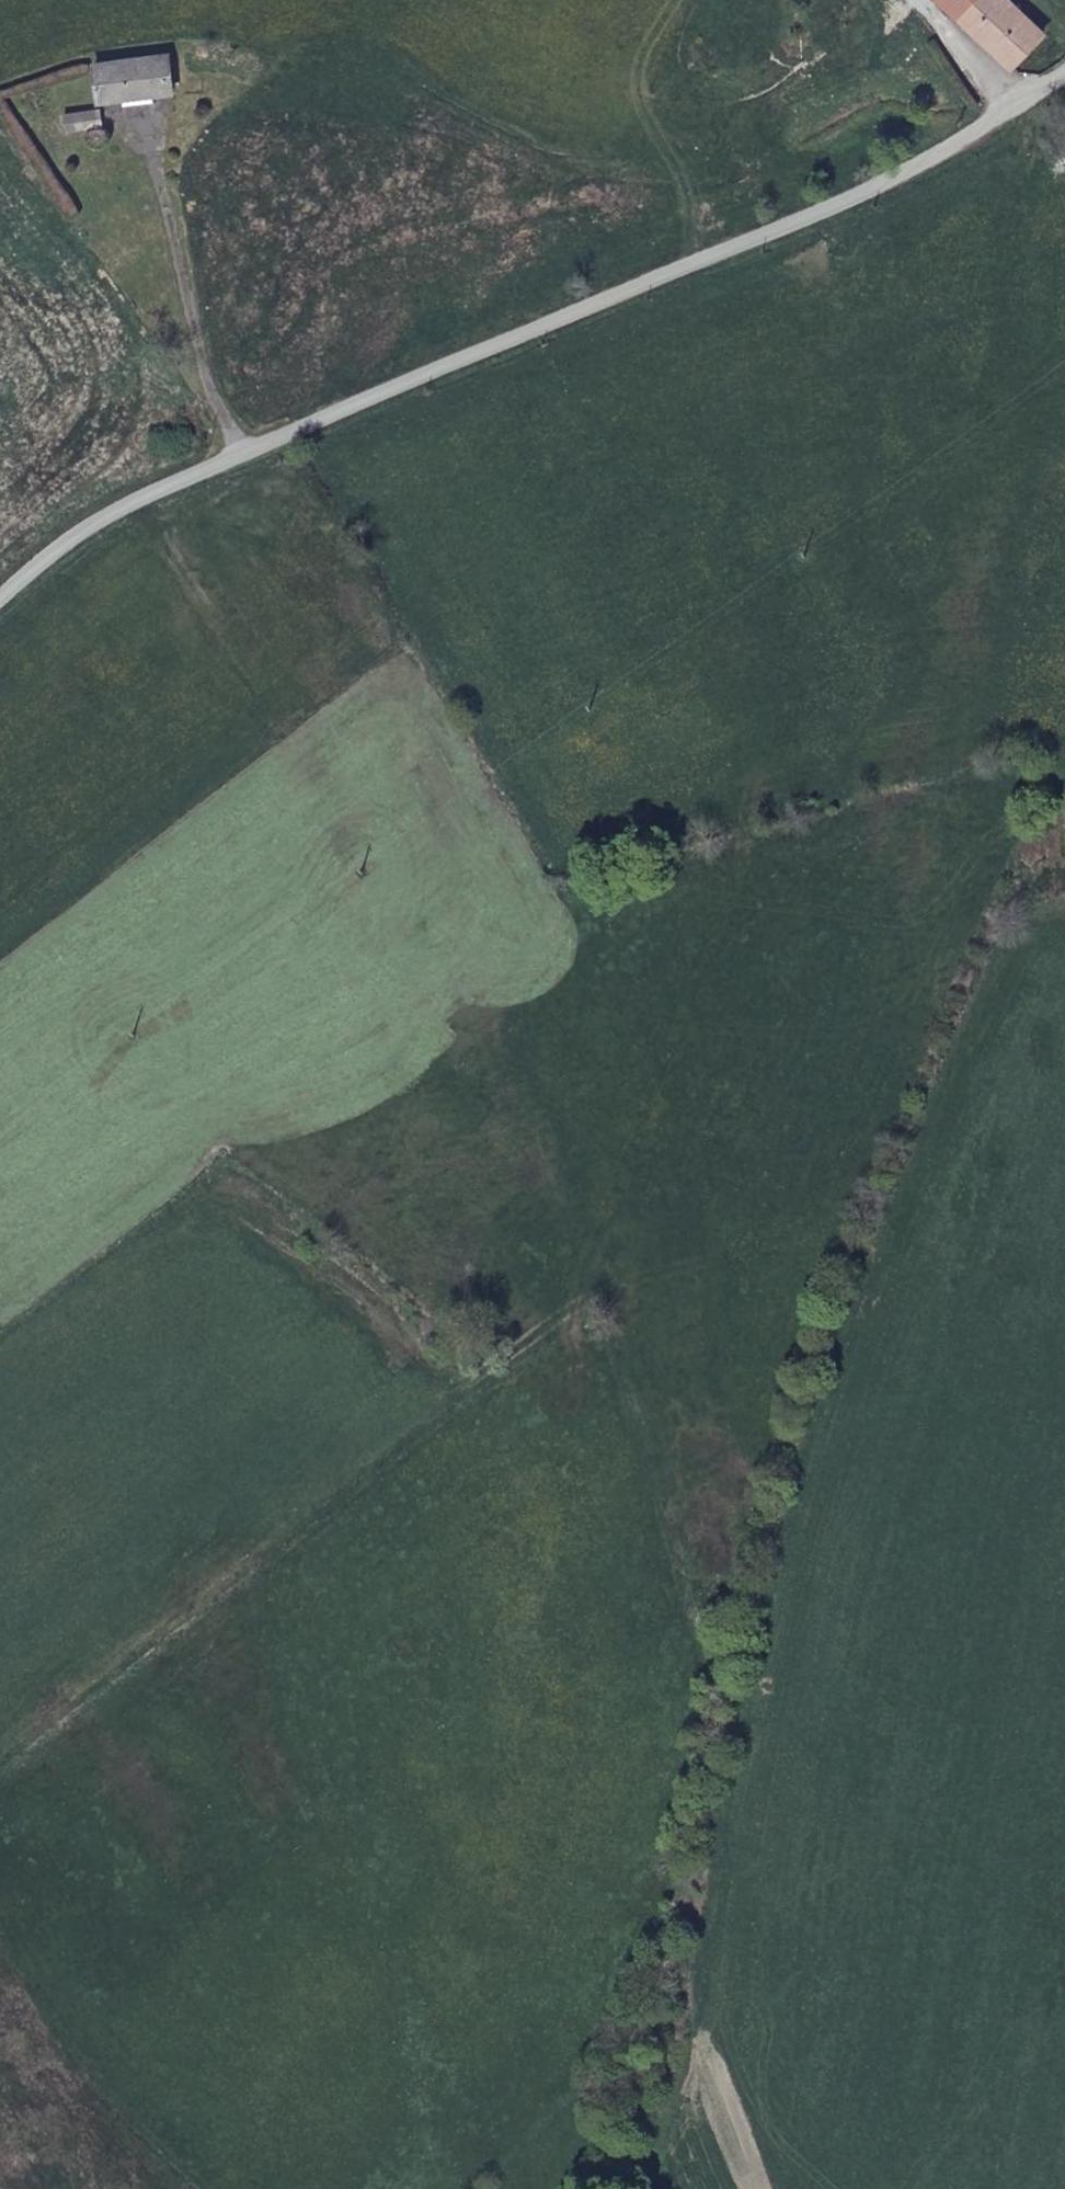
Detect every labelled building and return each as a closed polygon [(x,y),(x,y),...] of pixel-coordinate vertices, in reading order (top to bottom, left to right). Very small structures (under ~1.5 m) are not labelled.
[(1017,74),(1048,41),(1007,0),(940,0),(1017,74)] [(182,91),(176,52),(106,61),(113,98),(182,91)] [(116,126),(115,110),(114,106),(78,113),(83,132),(116,126)]
